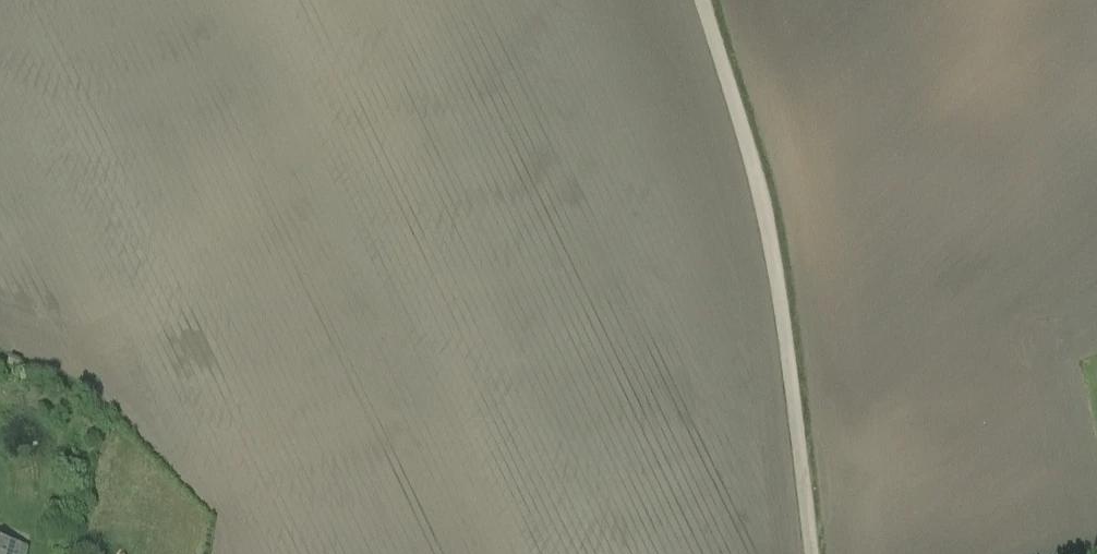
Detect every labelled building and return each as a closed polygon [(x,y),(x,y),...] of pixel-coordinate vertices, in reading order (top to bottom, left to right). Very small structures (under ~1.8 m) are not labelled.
[(28,550),(0,543),(0,553),(27,553),(28,550)]
